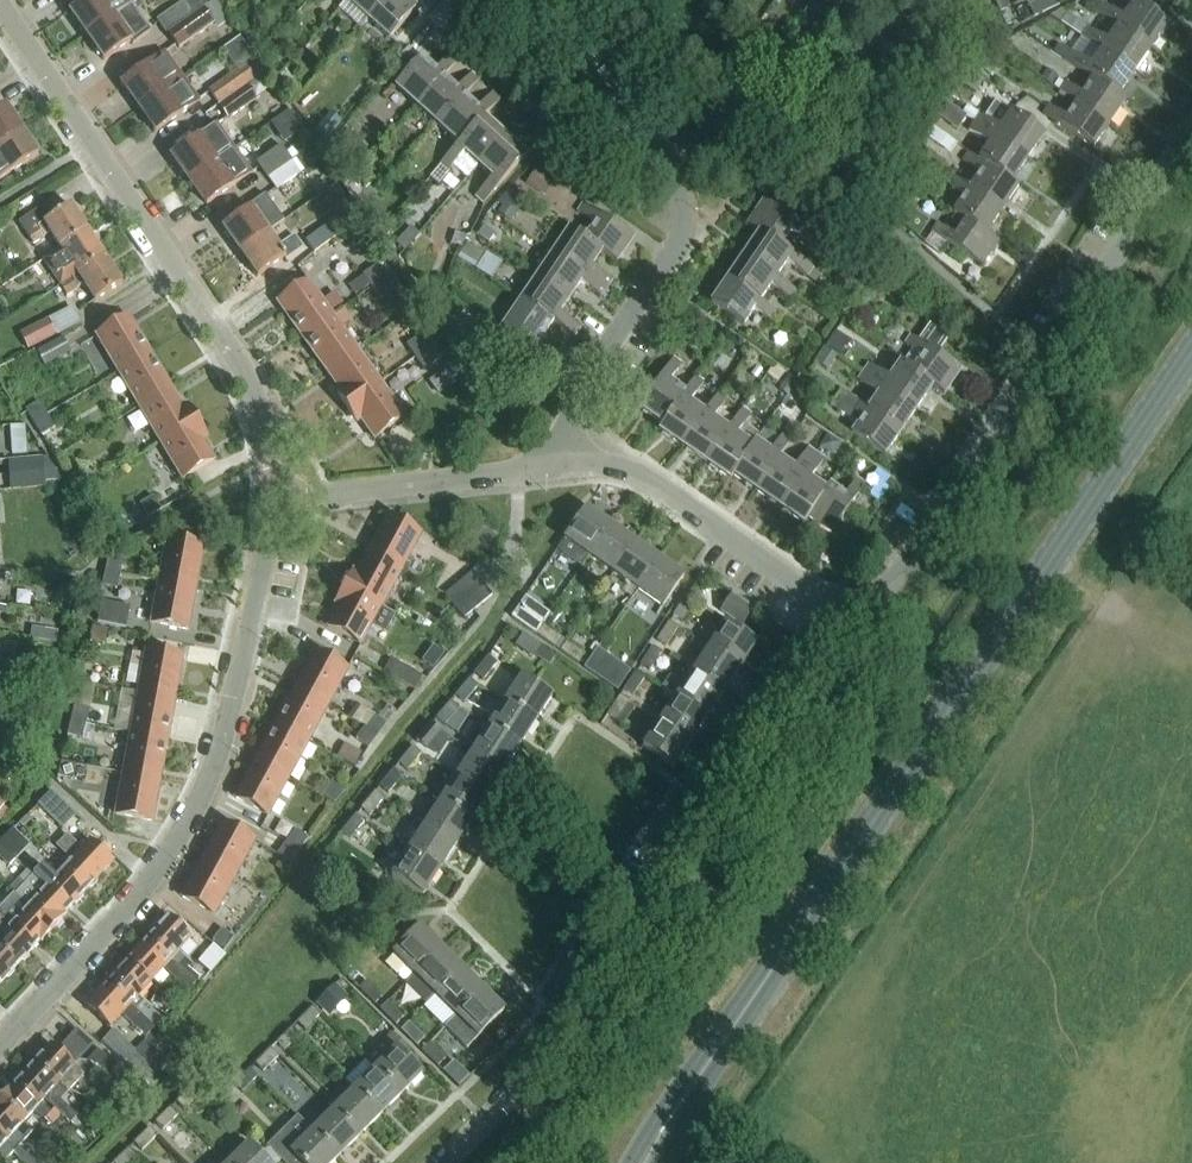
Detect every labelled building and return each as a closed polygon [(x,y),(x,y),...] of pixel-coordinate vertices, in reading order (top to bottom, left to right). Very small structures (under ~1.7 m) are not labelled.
[(88,33),(130,4),(127,0),(83,0),(69,10),(77,21),(79,20),(88,33)] [(157,21),(164,32),(204,4),(202,0),(187,0),(157,21)] [(339,7),(359,26),(367,17),(383,0),(345,0),(339,7)] [(367,17),(389,37),(415,8),(407,0),(383,0),(367,17)] [(806,7),(829,23),(845,0),(810,0),(806,7)] [(1001,12),(1011,8),(1007,0),(995,0),(1001,12)] [(1043,0),(1029,7),(1035,18),(1048,12),(1043,0)] [(1082,2),(1097,12),(1103,4),(1098,0),(1085,0),(1082,2)] [(215,1),(168,34),(178,49),(225,17),(215,1)] [(1104,4),(1099,13),(1119,27),(1151,49),(1168,24),(1135,2),(1124,18),(1104,4)] [(130,4),(115,15),(88,33),(97,46),(95,47),(104,59),(131,40),(132,42),(149,30),(130,4)] [(1068,14),(1062,23),(1082,37),(1088,28),(1068,14)] [(1134,73),(1151,49),(1119,27),(1108,42),(1088,28),(1082,37),(1102,51),(1134,73)] [(1060,45),(1055,53),(1066,60),(1071,52),(1060,45)] [(270,46),(260,56),(268,64),(278,53),(270,46)] [(130,93),(139,106),(181,76),(164,51),(120,82),(128,94),(130,93)] [(1119,94),(1134,73),(1102,51),(1092,65),(1072,51),(1071,52),(1066,60),(1093,79),(1094,77),(1119,94)] [(415,103),(441,75),(455,59),(448,53),(434,68),(421,56),(395,85),(415,103)] [(979,66),(969,59),(956,79),(977,94),(986,82),(974,74),(979,66)] [(244,66),(207,92),(218,107),(255,81),(244,66)] [(1048,70),(1042,78),(1053,86),(1059,77),(1048,70)] [(455,87),(441,75),(415,103),(437,123),(463,95),(477,79),(469,71),(455,87)] [(199,101),(181,76),(139,106),(148,118),(146,119),(155,131),(199,101)] [(1083,93),(1066,82),(1060,91),(1077,102),(1109,125),(1126,100),(1119,94),(1094,77),(1093,79),(1083,93)] [(1060,80),(1055,87),(1059,90),(1064,83),(1060,80)] [(230,121),(257,102),(248,89),(221,109),(230,121)] [(458,143),(482,116),(498,98),(490,91),(476,106),(463,95),(437,123),(458,143)] [(1093,148),(1109,125),(1077,102),(1067,117),(1049,105),(1044,114),(1093,148)] [(21,132),(11,118),(13,117),(5,105),(0,108),(0,145),(21,132)] [(969,105),(963,113),(975,121),(1027,157),(1043,133),(1011,111),(1001,127),(969,105)] [(300,110),(282,119),(292,139),(310,130),(300,110)] [(332,114),(316,132),(325,140),(341,122),(332,114)] [(504,136),(482,116),(458,143),(439,164),(441,166),(447,171),(463,153),(477,166),(504,136)] [(1011,182),(1027,157),(975,121),(969,129),(990,143),(980,158),(1011,182)] [(181,165),(190,178),(233,148),(216,123),(198,136),(171,154),(179,166),(181,165)] [(960,145),(929,124),(921,135),(952,156),(960,145)] [(0,145),(0,182),(12,174),(11,171),(37,153),(30,142),(28,143),(21,132),(0,145)] [(350,132),(332,151),(350,168),(368,149),(350,132)] [(504,136),(477,166),(490,178),(474,196),(482,202),(525,155),(504,136)] [(251,172),(233,148),(190,178),(199,190),(197,192),(206,204),(233,185),(251,172)] [(259,166),(268,178),(291,161),(283,149),(259,166)] [(1016,185),(1011,182),(980,158),(969,150),(962,159),(980,171),(970,186),(1001,208),(1016,185)] [(310,152),(297,161),(305,174),(319,164),(310,152)] [(299,173),(291,161),(268,178),(276,189),(299,173)] [(441,166),(431,177),(440,184),(450,173),(447,171),(441,166)] [(556,180),(537,168),(526,185),(545,197),(556,180)] [(1001,208),(970,186),(952,174),(946,183),(964,195),(953,211),(965,219),(985,232),(1001,208)] [(369,187),(354,204),(361,211),(377,194),(369,187)] [(503,207),(498,214),(511,223),(526,201),(510,191),(500,205),(503,207)] [(241,251),(267,232),(283,221),(264,194),(247,206),(249,208),(222,227),(230,240),(232,238),(241,251)] [(763,198),(746,223),(758,231),(779,244),(790,229),(807,241),(813,233),(763,198)] [(60,249),(87,232),(69,205),(53,215),(45,203),(17,221),(32,243),(49,232),(60,249)] [(593,223),(583,238),(601,250),(615,260),(631,236),(582,203),(576,212),(593,223)] [(998,241),(985,232),(965,219),(955,234),(937,222),(932,230),(934,232),(947,242),(982,265),(998,241)] [(327,227),(305,242),(314,255),(336,239),(327,227)] [(502,240),(483,227),(477,236),(496,248),(502,240)] [(591,265),(601,250),(583,238),(568,227),(551,251),(606,288),(611,279),(591,265)] [(758,231),(743,254),(776,276),(786,261),(806,275),(812,266),(779,245),(779,244),(758,231)] [(103,257),(87,232),(60,249),(43,260),(60,286),(103,257)] [(302,247),(293,235),(277,246),(267,232),(241,251),(250,263),(248,265),(256,276),(283,257),(285,259),(302,247)] [(934,232),(926,243),(939,253),(947,242),(934,232)] [(456,233),(452,244),(464,248),(468,238),(456,233)] [(405,238),(396,248),(403,254),(411,244),(405,238)] [(840,248),(828,240),(820,251),(832,259),(840,248)] [(485,257),(467,245),(465,247),(458,259),(456,261),(490,282),(501,265),(486,256),(485,257)] [(551,251),(536,275),(569,297),(579,282),(600,296),(606,288),(551,251)] [(743,254),(727,277),(759,299),(770,284),(790,298),(796,290),(776,276),(743,254)] [(94,301),(121,283),(103,257),(60,286),(66,295),(83,284),(94,301)] [(355,298),(370,288),(382,278),(375,268),(363,277),(363,278),(348,289),(355,298)] [(559,312),(569,297),(536,275),(519,299),(553,322),(574,336),(580,326),(559,312)] [(727,277),(710,302),(742,324),(754,308),(771,320),(777,311),(759,299),(727,277)] [(382,278),(370,288),(381,302),(393,293),(382,278)] [(277,302),(301,336),(331,314),(343,306),(334,294),(322,302),(307,281),(277,302)] [(519,299),(501,326),(551,360),(557,352),(540,340),(553,322),(519,299)] [(301,336),(326,370),(355,349),(331,314),(301,336)] [(96,335),(116,367),(147,349),(128,316),(96,335)] [(30,353),(58,338),(49,323),(22,337),(30,353)] [(520,369),(529,356),(546,368),(551,360),(501,326),(487,347),(520,369)] [(933,384),(932,385),(944,394),(962,368),(911,334),(905,343),(922,355),(912,370),(933,384)] [(66,338),(39,352),(48,368),(75,354),(66,338)] [(406,347),(413,356),(425,347),(419,338),(406,347)] [(424,372),(437,363),(425,347),(413,356),(415,359),(423,370),(424,372)] [(169,386),(147,349),(116,367),(138,404),(169,386)] [(337,393),(345,405),(378,381),(355,349),(326,370),(341,391),(337,393)] [(827,350),(817,365),(828,373),(838,358),(827,350)] [(661,425),(684,392),(670,382),(682,364),(673,358),(638,409),(661,425)] [(414,377),(423,370),(415,359),(406,365),(414,377)] [(869,363),(863,372),(916,409),(932,385),(933,384),(912,370),(900,362),(889,378),(869,363)] [(450,367),(430,382),(439,395),(459,381),(450,367)] [(877,394),(867,410),(900,432),(916,409),(863,372),(857,380),(877,394)] [(695,376),(684,392),(661,425),(658,430),(682,447),(705,413),(689,402),(703,382),(695,376)] [(788,377),(779,390),(787,396),(796,382),(788,377)] [(832,388),(820,379),(813,389),(826,398),(832,388)] [(378,381),(345,405),(354,418),(358,415),(374,437),(403,416),(378,381)] [(138,404),(160,442),(196,421),(188,408),(184,410),(169,386),(138,404)] [(682,447),(705,463),(728,429),(713,419),(727,398),(719,392),(705,413),(682,447)] [(884,456),(900,432),(867,410),(843,393),(832,408),(856,425),(850,433),(884,456)] [(44,404),(31,412),(33,416),(47,408),(44,404)] [(46,438),(60,431),(47,408),(33,416),(46,438)] [(742,408),(728,429),(705,463),(730,479),(733,474),(752,445),(737,435),(751,414),(742,408)] [(196,421),(160,442),(182,478),(213,459),(199,436),(203,434),(196,421)] [(791,422),(785,431),(794,437),(800,428),(791,422)] [(733,474),(757,491),(779,458),(794,437),(785,431),(771,452),(755,441),(752,445),(733,474)] [(829,436),(821,448),(829,453),(835,452),(841,444),(829,436)] [(26,440),(12,441),(13,455),(27,454),(26,440)] [(794,468),(779,458),(757,491),(780,506),(816,453),(808,448),(794,468)] [(824,459),(816,453),(780,506),(804,523),(808,517),(826,489),(810,479),(824,459)] [(19,456),(21,487),(58,485),(56,454),(19,456)] [(94,486),(84,469),(72,476),(82,494),(94,486)] [(829,484),(826,489),(808,517),(832,533),(865,483),(857,478),(845,495),(829,484)] [(160,509),(153,495),(139,503),(146,516),(160,509)] [(581,567),(590,555),(610,526),(585,508),(556,550),(581,567)] [(388,516),(368,553),(400,570),(420,533),(388,516)] [(634,542),(610,526),(590,555),(614,572),(634,542)] [(166,539),(158,584),(194,591),(202,546),(166,539)] [(614,572),(638,589),(659,559),(634,542),(614,572)] [(351,573),(344,587),(380,606),(400,570),(368,553),(355,575),(351,573)] [(683,576),(659,559),(638,589),(663,606),(683,576)] [(123,578),(126,564),(112,561),(109,575),(123,578)] [(445,594),(455,605),(482,583),(472,571),(445,594)] [(123,578),(109,575),(105,591),(120,595),(123,578)] [(59,578),(58,588),(62,594),(72,595),(74,581),(59,578)] [(492,595),(482,583),(455,605),(465,617),(492,595)] [(194,591),(158,584),(151,622),(187,629),(194,591)] [(370,624),(384,632),(394,614),(380,606),(344,587),(337,600),(341,602),(328,626),(360,643),(370,624)] [(741,623),(751,608),(729,593),(719,609),(741,623)] [(685,597),(673,614),(683,621),(695,603),(685,597)] [(135,612),(106,606),(102,627),(131,633),(135,612)] [(536,619),(517,606),(511,615),(530,628),(536,619)] [(669,621),(658,638),(667,645),(679,627),(669,621)] [(726,622),(709,647),(739,668),(756,643),(726,622)] [(559,636),(542,624),(536,633),(553,645),(559,636)] [(44,631),(42,642),(56,644),(58,633),(44,631)] [(95,632),(92,647),(107,650),(110,635),(95,632)] [(583,653),(566,641),(560,649),(578,661),(583,653)] [(653,645),(641,664),(650,670),(663,652),(653,645)] [(541,647),(535,656),(550,665),(555,656),(541,647)] [(693,672),(723,692),(739,668),(709,647),(693,672)] [(182,657),(146,650),(138,694),(174,701),(182,657)] [(36,651),(34,666),(48,668),(50,653),(36,651)] [(315,651),(294,688),(326,706),(347,668),(315,651)] [(489,656),(475,673),(483,680),(497,663),(489,656)] [(610,658),(597,677),(617,691),(630,672),(610,658)] [(422,677),(391,660),(384,673),(415,690),(422,677)] [(637,670),(625,687),(634,694),(647,676),(637,670)] [(664,689),(676,697),(707,717),(723,692),(693,672),(684,685),(673,677),(664,689)] [(504,702),(536,723),(553,697),(521,676),(504,702)] [(470,679),(456,695),(465,702),(479,686),(470,679)] [(72,682),(67,705),(75,707),(88,710),(94,686),(72,682)] [(307,741),(326,706),(294,688),(275,724),(307,741)] [(138,694),(130,735),(166,741),(174,701),(138,694)] [(620,694),(608,713),(617,719),(630,701),(620,694)] [(676,697),(660,721),(690,741),(707,717),(676,697)] [(451,701),(438,718),(446,725),(460,708),(451,701)] [(520,747),(536,723),(504,702),(488,727),(520,747)] [(374,715),(356,705),(347,718),(365,727),(378,736),(387,724),(374,715)] [(89,727),(92,713),(77,709),(74,723),(89,727)] [(673,766),(690,741),(660,721),(643,746),(673,766)] [(89,727),(74,723),(71,739),(85,742),(89,727)] [(307,741),(275,724),(255,761),(287,779),(307,741)] [(433,724),(419,740),(427,747),(441,731),(433,724)] [(369,749),(378,736),(365,727),(356,739),(369,749)] [(488,727),(472,752),(504,772),(520,747),(488,727)] [(130,735),(123,775),(159,782),(166,741),(130,735)] [(363,754),(345,744),(338,758),(355,768),(363,754)] [(413,747),(400,763),(408,770),(422,754),(413,747)] [(504,772),(472,752),(456,776),(488,797),(504,772)] [(287,779),(255,761),(235,797),(268,815),(287,779)] [(63,765),(60,780),(74,783),(77,768),(63,765)] [(395,769),(380,786),(389,793),(403,777),(395,769)] [(159,782),(123,775),(116,814),(152,820),(159,782)] [(472,822),(488,797),(456,776),(440,801),(472,822)] [(344,792),(331,783),(322,795),(335,804),(344,792)] [(375,793),(362,809),(370,815),(383,799),(375,793)] [(79,820),(53,796),(40,810),(65,834),(79,820)] [(0,798),(0,817),(9,804),(0,798)] [(440,801),(424,826),(455,846),(472,822),(440,801)] [(356,815),(343,831),(351,838),(364,822),(356,815)] [(222,822),(202,860),(234,877),(254,840),(222,822)] [(455,846),(424,826),(408,850),(439,871),(455,846)] [(7,841),(24,859),(34,849),(17,831),(7,841)] [(298,851),(308,840),(296,831),(287,842),(298,851)] [(64,869),(86,890),(87,889),(113,861),(90,839),(82,848),(68,835),(58,846),(73,860),(64,869)] [(24,859),(7,841),(0,848),(0,855),(14,869),(24,859)] [(298,851),(287,842),(277,854),(289,863),(298,851)] [(423,896),(439,871),(408,850),(392,876),(423,896)] [(214,914),(234,877),(202,860),(182,896),(214,914)] [(68,910),(86,890),(64,869),(54,880),(37,864),(29,873),(68,910)] [(51,928),(68,910),(29,873),(12,891),(29,907),(51,928)] [(33,946),(51,928),(29,907),(12,926),(33,946)] [(33,946),(12,926),(0,914),(0,948),(17,964),(33,946)] [(168,915),(147,938),(197,983),(204,975),(177,951),(191,936),(168,915)] [(216,924),(206,936),(224,950),(233,938),(216,924)] [(393,954),(415,975),(440,949),(419,927),(393,954)] [(147,938),(127,960),(150,981),(161,968),(189,992),(197,983),(147,938)] [(17,964),(0,948),(0,982),(17,964)] [(462,970),(440,949),(415,975),(436,996),(462,970)] [(127,960),(107,983),(154,1026),(161,1019),(136,996),(150,981),(127,960)] [(436,996),(457,1017),(483,990),(462,970),(436,996)] [(382,997),(366,981),(359,988),(375,1004),(382,997)] [(144,1037),(154,1026),(107,983),(86,1006),(109,1027),(120,1014),(144,1037)] [(316,1004),(324,1011),(344,992),(336,984),(316,1004)] [(504,1011),(483,990),(457,1017),(478,1038),(504,1011)] [(403,1018),(388,1002),(380,1010),(396,1025),(403,1018)] [(313,1007),(297,1023),(304,1031),(321,1015),(313,1007)] [(424,1039),(409,1023),(401,1030),(417,1046),(424,1039)] [(292,1027),(276,1043),(284,1051),(300,1036),(292,1027)] [(135,1052),(113,1030),(100,1043),(135,1077),(148,1064),(135,1052)] [(146,1041),(135,1052),(148,1064),(158,1054),(154,1050),(162,1042),(152,1032),(146,1038),(146,1041)] [(374,1069),(400,1096),(422,1074),(404,1056),(409,1051),(393,1035),(367,1061),(374,1069)] [(33,1064),(67,1094),(85,1073),(77,1066),(60,1051),(52,1044),(35,1062),(33,1064)] [(445,1060),(430,1044),(422,1051),(438,1067),(445,1060)] [(271,1048),(254,1064),(262,1072),(279,1056),(271,1048)] [(119,1070),(99,1051),(89,1062),(109,1081),(119,1070)] [(59,1102),(67,1094),(33,1064),(17,1082),(40,1103),(43,1100),(70,1125),(77,1118),(59,1102)] [(250,1069),(235,1084),(242,1092),(258,1077),(250,1069)] [(380,1116),(400,1096),(374,1069),(353,1090),(380,1116)] [(0,1097),(0,1101),(23,1122),(32,1111),(43,1121),(51,1112),(40,1103),(17,1082),(10,1090),(8,1088),(0,1097)] [(209,1092),(223,1106),(233,1095),(219,1082),(209,1092)] [(186,1109),(197,1098),(201,1095),(192,1086),(177,1101),(186,1109)] [(380,1116),(353,1090),(332,1110),(358,1137),(380,1116)] [(7,1141),(14,1152),(18,1157),(25,1162),(40,1162),(29,1152),(25,1155),(18,1148),(34,1131),(23,1122),(0,1101),(0,1135),(7,1141)] [(172,1106),(156,1122),(164,1130),(181,1115),(172,1106)] [(337,1158),(358,1137),(332,1110),(311,1131),(337,1158)] [(337,1158),(311,1131),(296,1116),(267,1145),(285,1162),(332,1162),(337,1158)] [(151,1127),(135,1142),(143,1150),(159,1135),(151,1127)] [(4,1162),(14,1152),(7,1141),(0,1135),(0,1159),(4,1162)] [(227,1162),(270,1162),(249,1141),(227,1162)] [(66,1153),(76,1162),(84,1154),(74,1144),(66,1153)] [(114,1162),(130,1162),(138,1156),(130,1147),(114,1162)]
